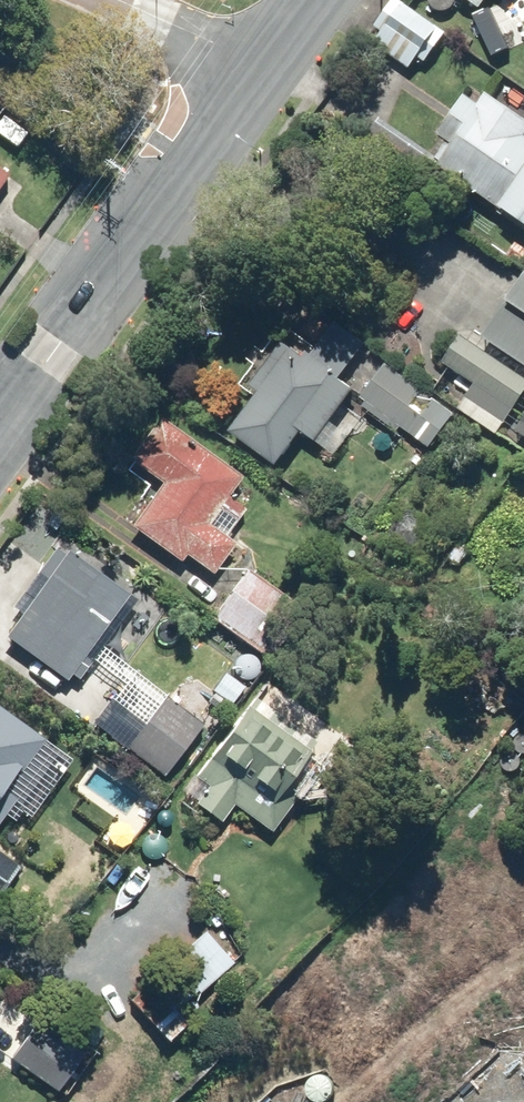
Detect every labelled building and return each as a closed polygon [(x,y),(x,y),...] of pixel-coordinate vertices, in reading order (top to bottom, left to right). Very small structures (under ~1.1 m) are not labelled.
[(402,0),(398,0),(378,27),(386,33),(378,45),(414,70),(422,58),(430,63),(450,34),(423,14),(426,11),(412,1),(409,5),(402,0)] [(484,10),(492,0),(471,0),(484,10)] [(523,223),(523,116),(492,94),(488,100),(475,91),(443,136),(453,143),(439,163),(523,223)] [(12,177),(0,168),(0,194),(12,177)] [(512,302),(523,310),(523,284),(512,302)] [(505,311),(487,339),(523,362),(523,323),(505,311)] [(264,394),(235,433),(282,467),(306,434),(321,445),(360,391),(345,380),(370,346),(339,323),(315,356),(311,353),(308,358),(287,343),(255,388),(264,394)] [(466,337),(448,365),(478,385),(462,410),(502,436),(523,402),(523,375),(466,337)] [(404,428),(433,449),(458,415),(438,400),(429,412),(417,404),(426,392),(389,365),(377,382),(373,383),(362,398),(369,403),(365,409),(399,435),(404,428)] [(163,419),(132,462),(165,485),(134,528),(184,564),(189,557),(216,576),(238,545),(228,538),(248,510),(231,498),(245,478),(163,419)] [(36,601),(8,639),(70,683),(74,677),(81,682),(107,646),(100,641),(133,596),(71,552),(68,556),(59,549),(26,594),(36,601)] [(249,574),(215,620),(252,647),(286,601),(249,574)] [(130,751),(168,779),(207,725),(169,698),(130,751)] [(20,794),(12,789),(50,735),(0,700),(0,823),(20,794)] [(259,700),(199,779),(212,788),(199,805),(224,824),(237,806),(274,834),(307,789),(298,782),(315,760),(311,758),(320,746),(259,700)] [(0,853),(0,903),(1,904),(24,869),(0,853)] [(201,994),(236,964),(208,933),(159,975),(186,1006),(200,993),(201,994)]
